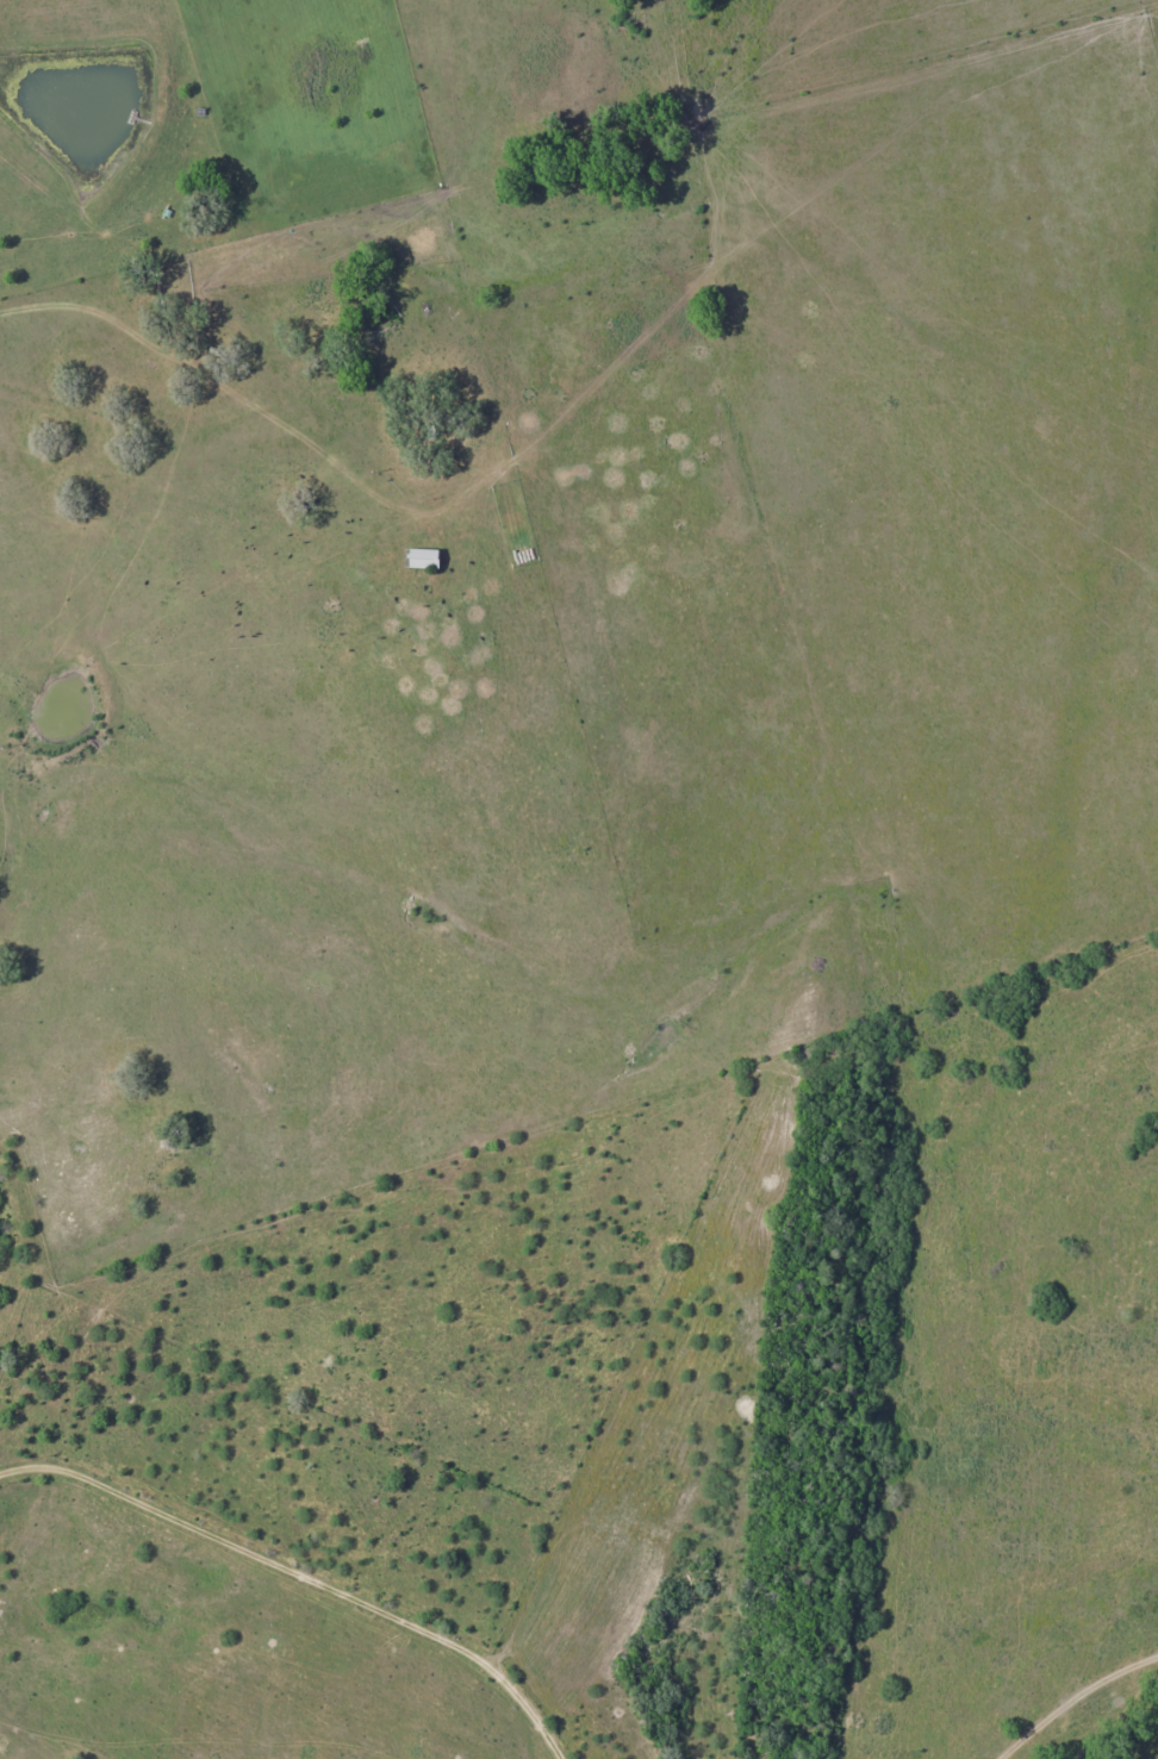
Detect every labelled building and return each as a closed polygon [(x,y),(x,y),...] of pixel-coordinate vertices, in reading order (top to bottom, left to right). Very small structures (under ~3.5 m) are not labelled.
[(405,568),(436,570),(437,550),(406,549),(405,568)]
